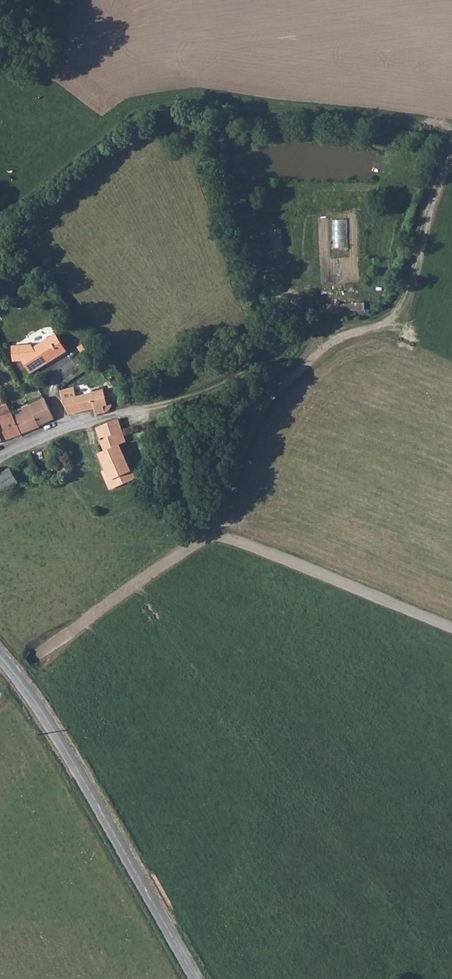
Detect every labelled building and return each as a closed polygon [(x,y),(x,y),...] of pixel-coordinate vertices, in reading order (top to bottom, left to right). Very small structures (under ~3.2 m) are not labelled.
[(349,218),(333,218),(333,251),(348,251),(349,218)] [(38,365),(65,348),(55,333),(31,347),(30,344),(9,346),(11,362),(20,361),(29,374),(40,368),(38,365)] [(94,350),(90,340),(79,345),(83,355),(94,350)] [(68,352),(65,348),(38,365),(40,368),(68,352)] [(69,415),(92,410),(94,416),(114,410),(111,404),(107,405),(102,389),(76,396),(73,389),(60,392),(69,415)] [(52,419),(55,418),(45,398),(43,399),(52,419)] [(15,419),(11,410),(4,399),(0,402),(0,441),(21,434),(15,419)] [(39,425),(52,419),(43,399),(21,411),(22,416),(15,419),(21,434),(39,428),(39,425)] [(118,436),(113,423),(99,428),(91,429),(98,443),(118,436)] [(83,442),(79,434),(71,437),(74,445),(83,442)] [(98,443),(96,444),(101,456),(115,449),(123,446),(118,436),(98,443)] [(95,459),(100,470),(119,468),(122,467),(121,466),(123,465),(115,449),(101,456),(97,458),(95,459)] [(119,468),(100,470),(103,475),(111,492),(133,483),(129,473),(125,475),(122,467),(119,468)] [(17,485),(8,471),(0,475),(0,494),(17,485)] [(111,492),(103,475),(99,477),(107,494),(111,492)]
